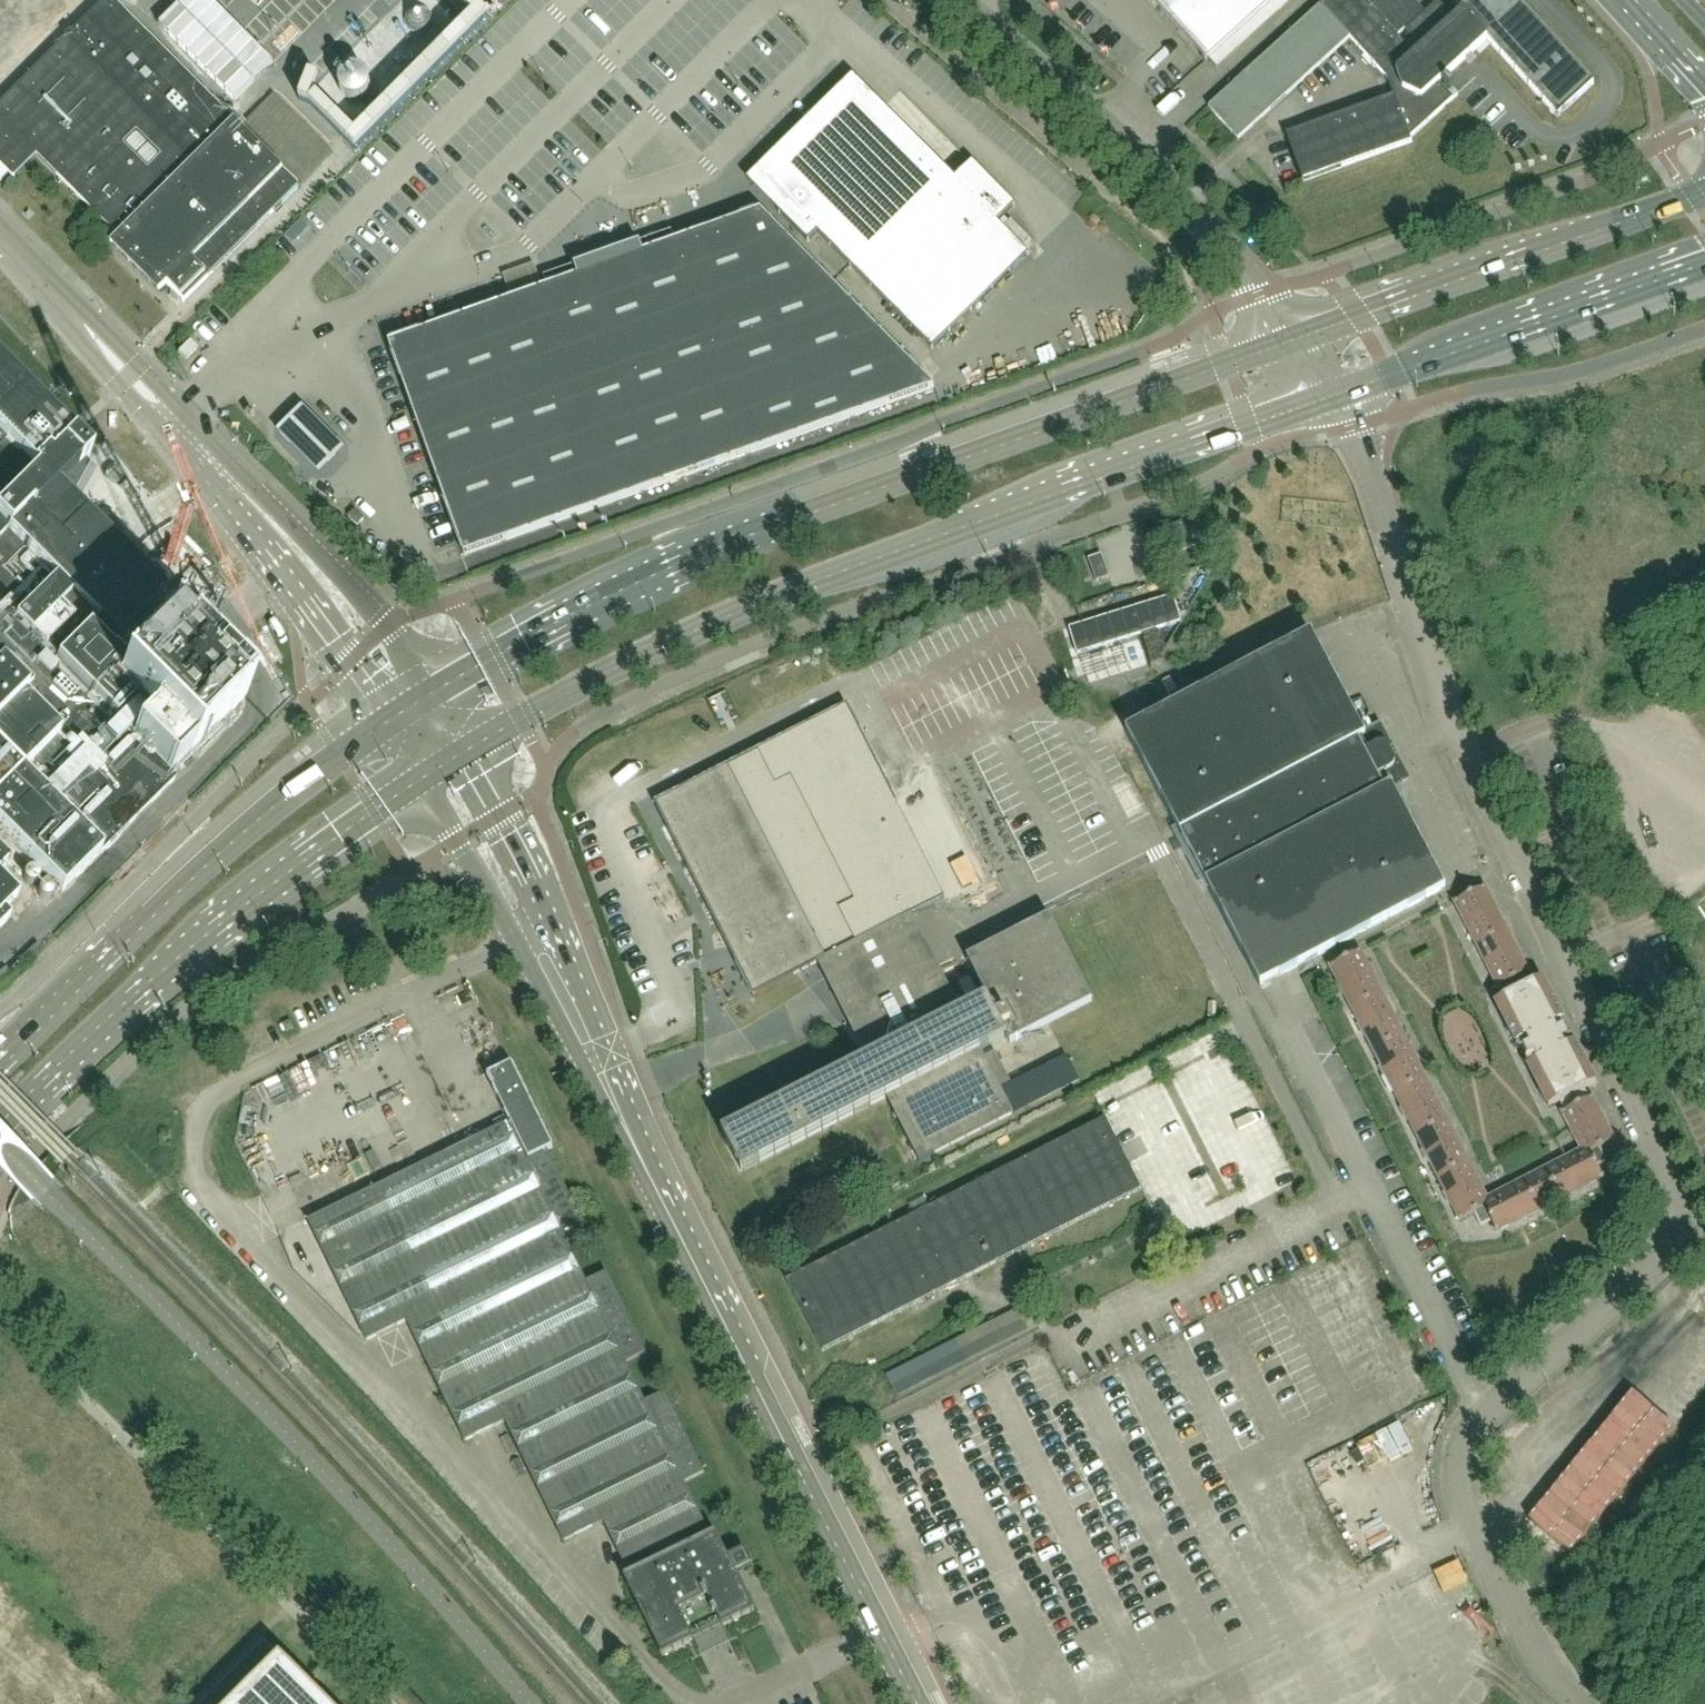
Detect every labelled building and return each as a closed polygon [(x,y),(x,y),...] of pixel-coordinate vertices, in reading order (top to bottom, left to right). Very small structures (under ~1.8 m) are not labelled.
[(113,0),(106,0),(72,33),(70,32),(66,36),(67,38),(0,105),(0,120),(32,152),(37,157),(119,239),(112,246),(160,294),(167,287),(183,303),(184,302),(300,187),(113,0)] [(1273,0),(1154,0),(1208,59),(1273,0)] [(1439,84),(1487,40),(1557,117),(1594,83),(1593,82),(1593,83),(1517,0),(1450,0),(1461,12),(1453,20),(1438,2),(1406,31),(1412,38),(1406,47),(1385,24),(1387,23),(1398,35),(1424,12),(1413,0),(1366,0),(1381,16),(1379,17),(1364,0),(1326,0),(1208,107),(1238,140),(1347,41),(1388,81),(1394,97),(1286,135),(1303,182),(1412,143),(1411,138),(1453,100),(1439,84)] [(737,11),(712,17),(717,39),(742,34),(737,11)] [(853,76),(757,172),(789,203),(780,214),(809,243),(819,233),(932,350),(1029,255),(997,224),(1015,206),(972,163),(955,180),(853,76)] [(389,344),(464,556),(934,388),(761,212),(676,242),(672,232),(544,277),(548,288),(389,344)] [(1112,244),(1109,257),(1126,261),(1129,248),(1112,244)] [(186,360),(197,348),(189,341),(178,352),(186,360)] [(0,364),(0,834),(60,894),(174,781),(167,773),(188,753),(189,754),(197,746),(203,751),(213,741),(207,736),(244,699),(242,697),(251,688),(233,669),(223,678),(187,642),(194,635),(196,635),(197,634),(199,633),(200,633),(201,631),(202,631),(202,630),(203,628),(203,627),(204,625),(204,623),(203,622),(202,620),(201,618),(200,617),(198,616),(197,615),(195,614),(192,615),(190,615),(188,616),(187,616),(184,613),(171,626),(129,669),(112,652),(111,654),(88,630),(96,622),(116,642),(117,641),(118,642),(122,638),(121,637),(161,598),(161,597),(165,593),(65,493),(80,468),(78,466),(90,454),(0,364)] [(301,410),(277,433),(318,476),(342,452),(301,410)] [(122,479),(114,471),(110,475),(118,482),(122,479)] [(364,520),(355,511),(349,517),(357,526),(364,520)] [(1110,578),(1102,555),(1089,560),(1097,582),(1110,578)] [(1173,596),(1069,629),(1077,655),(1181,622),(1173,596)] [(1445,889),(1393,790),(1402,785),(1400,781),(1396,783),(1390,771),(1392,770),(1393,769),(1394,767),(1395,766),(1395,765),(1395,763),(1395,762),(1395,760),(1394,759),(1389,749),(1388,747),(1387,746),(1386,746),(1384,745),(1383,745),(1382,744),(1380,744),(1379,745),(1376,746),(1370,734),(1374,732),(1372,728),(1363,733),(1311,633),(1189,697),(1126,731),(1260,986),(1445,889)] [(209,652),(208,656),(209,660),(211,663),(215,665),(219,666),(223,665),(226,662),(228,658),(228,654),(226,650),(223,647),(219,646),(215,646),(211,648),(209,652)] [(918,1161),(1012,1113),(1017,1111),(1078,1080),(1065,1055),(1011,1083),(994,1051),(983,1056),(980,1050),(1007,1037),(1010,1043),(1092,1001),(1091,1000),(1092,1000),(1050,917),(1049,917),(1049,916),(966,958),(986,997),(960,1010),(940,971),(933,974),(904,918),(912,915),(945,898),(872,755),(847,705),(749,755),(655,803),(753,995),(818,962),(825,959),(850,1006),(842,1010),(867,1059),(724,1132),(721,1133),(722,1135),(741,1172),(831,1126),(886,1098),(900,1126),(918,1161)] [(1130,776),(1144,768),(1136,754),(1123,761),(1130,776)] [(924,791),(912,798),(918,811),(931,804),(924,791)] [(9,863),(0,855),(0,872),(9,863)] [(10,918),(3,912),(18,897),(0,879),(0,928),(10,918)] [(1495,909),(1484,888),(1455,903),(1466,924),(1495,909)] [(1506,930),(1495,909),(1466,924),(1477,945),(1506,930)] [(1517,951),(1506,930),(1477,945),(1488,966),(1517,951)] [(1528,973),(1517,951),(1488,966),(1499,988),(1501,987),(1526,974),(1528,973)] [(1371,973),(1360,952),(1331,967),(1342,989),(1371,973)] [(1382,994),(1371,973),(1342,989),(1352,1010),(1382,994)] [(1567,1036),(1563,1029),(1565,1024),(1563,1020),(1542,978),(1531,984),(1526,974),(1501,987),(1506,997),(1495,1003),(1516,1044),(1518,1048),(1523,1050),(1527,1057),(1526,1062),(1528,1066),(1527,1066),(1548,1107),(1560,1102),(1565,1112),(1590,1099),(1585,1089),(1596,1083),(1575,1042),(1574,1042),(1572,1038),(1567,1036)] [(1392,1016),(1382,994),(1352,1010),(1363,1031),(1392,1016)] [(1403,1037),(1392,1016),(1363,1031),(1374,1052),(1403,1037)] [(1414,1058),(1403,1037),(1374,1052),(1385,1073),(1414,1058)] [(1425,1079),(1414,1058),(1385,1073),(1395,1094),(1425,1079)] [(553,1148),(512,1064),(487,1076),(528,1160),(546,1152),(553,1148)] [(1435,1100),(1425,1079),(1395,1094),(1406,1115),(1435,1100)] [(1590,1099),(1565,1112),(1563,1113),(1574,1134),(1603,1119),(1592,1098),(1590,1099)] [(1446,1121),(1435,1100),(1406,1115),(1417,1136),(1446,1121)] [(824,1350),(856,1334),(1141,1190),(1105,1119),(788,1280),(787,1279),(786,1280),(823,1353),(825,1352),(824,1350)] [(1614,1141),(1603,1119),(1574,1134),(1582,1151),(1585,1156),(1599,1149),(1614,1141)] [(1457,1142),(1446,1121),(1417,1136),(1428,1157),(1457,1142)] [(586,1234),(547,1154),(527,1163),(507,1124),(307,1221),(366,1341),(406,1322),(566,1243),(586,1234)] [(1468,1163),(1457,1142),(1428,1157),(1438,1178),(1468,1163)] [(1602,1177),(1596,1166),(1605,1162),(1599,1149),(1585,1156),(1582,1151),(1565,1160),(1580,1189),(1602,1177)] [(1580,1189),(1565,1160),(1544,1170),(1559,1199),(1580,1189)] [(1478,1184),(1468,1163),(1438,1178),(1449,1199),(1478,1184)] [(1559,1199),(1544,1170),(1523,1181),(1538,1210),(1559,1199)] [(1538,1210),(1523,1181),(1502,1192),(1517,1221),(1538,1210)] [(1490,1206),(1487,1200),(1478,1184),(1449,1199),(1460,1221),(1475,1213),(1490,1206)] [(1517,1221),(1502,1192),(1487,1200),(1490,1206),(1475,1213),(1481,1225),(1489,1221),(1495,1232),(1517,1221)] [(645,1353),(605,1273),(585,1283),(566,1243),(406,1322),(465,1442),(504,1422),(624,1363),(645,1353)] [(703,1473),(664,1393),(644,1403),(624,1363),(504,1422),(563,1542),(603,1523),(623,1563),(648,1551),(678,1536),(703,1524),(683,1483),(703,1473)] [(1550,1552),(1644,1458),(1621,1435),(1526,1529),(1550,1552)] [(754,1613),(735,1575),(750,1567),(751,1568),(752,1567),(744,1550),(742,1550),(743,1551),(727,1558),(715,1532),(684,1548),(678,1536),(648,1551),(654,1562),(622,1578),(662,1658),(664,1657),(663,1656),(751,1613),(752,1614),(754,1613)] [(264,1641),(253,1652),(246,1659),(201,1703),(327,1703),(264,1641)]
